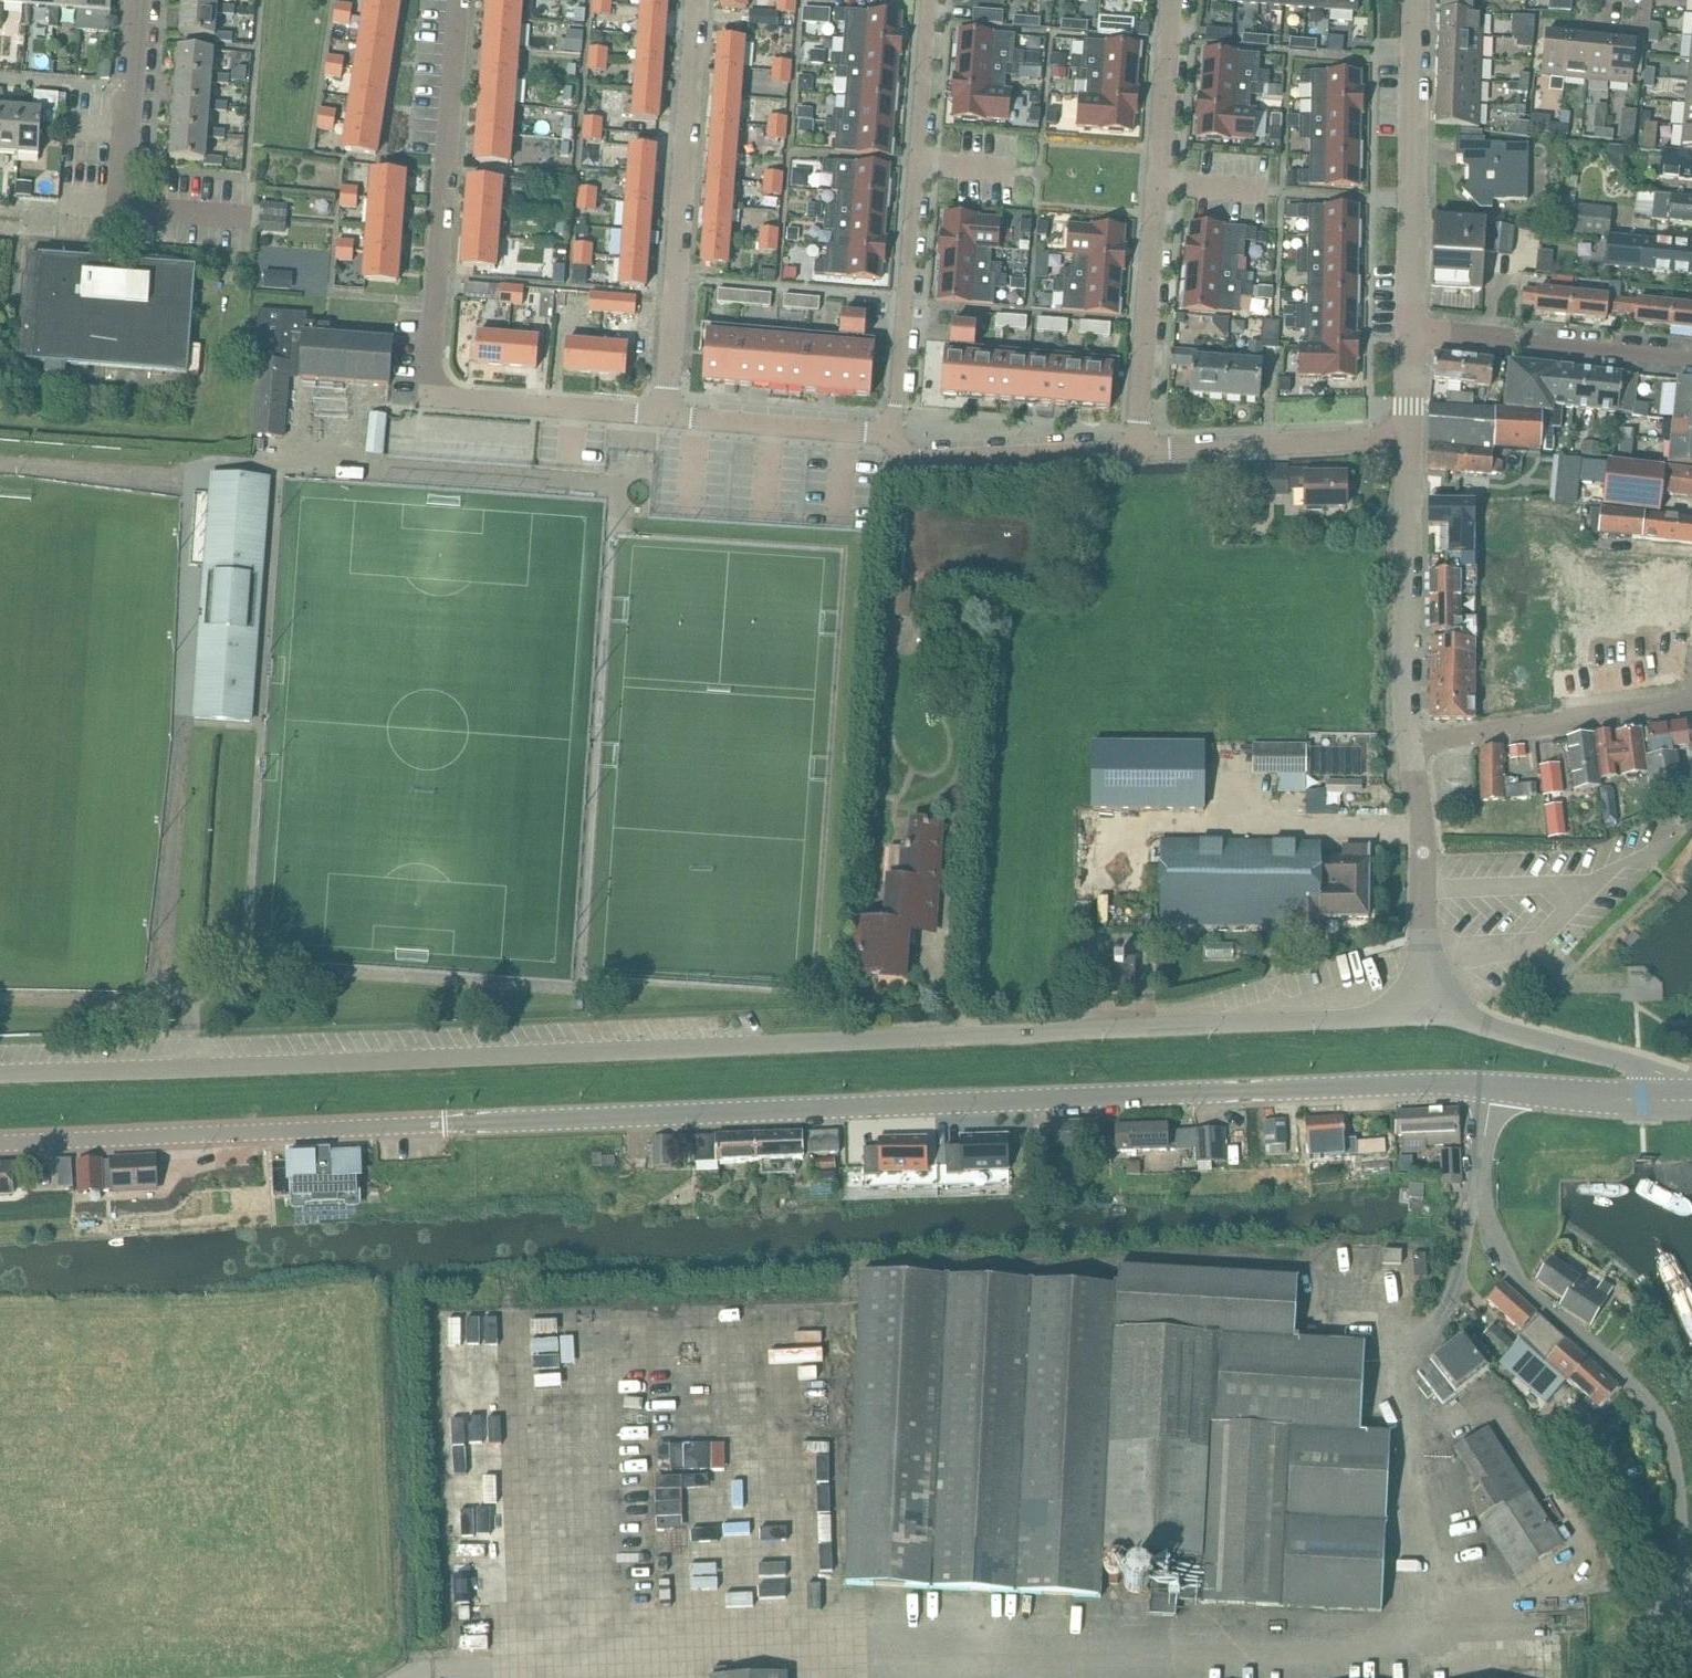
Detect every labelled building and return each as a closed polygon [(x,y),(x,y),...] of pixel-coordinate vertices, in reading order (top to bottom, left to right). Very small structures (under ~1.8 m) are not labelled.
[(2,27),(3,7),(21,9),(22,7),(27,8),(28,0),(0,0),(0,26),(2,27)] [(21,9),(20,28),(29,28),(31,9),(49,11),(50,10),(55,10),(56,0),(28,0),(27,8),(22,7),(21,9)] [(49,11),(47,30),(57,30),(58,12),(76,13),(76,12),(81,12),(82,0),(56,0),(55,10),(50,10),(49,11)] [(76,13),(74,32),(108,35),(111,0),(82,0),(81,12),(76,12),(76,13)] [(180,9),(216,12),(216,16),(233,17),(234,8),(217,7),(218,0),(180,0),(180,9)] [(360,22),(396,26),(400,0),(364,0),(360,22)] [(483,24),(519,26),(521,0),(485,0),(483,24)] [(639,7),(639,11),(666,13),(667,0),(640,0),(639,7)] [(747,0),(720,0),(719,9),(747,11),(747,0)] [(1282,7),(1305,9),(1306,0),(1282,0),(1282,7)] [(1330,0),(1306,0),(1305,9),(1329,11),(1330,0)] [(1329,11),(1354,13),(1356,13),(1357,0),(1330,0),(1329,11)] [(1439,13),(1472,14),(1472,0),(1439,0),(1439,13)] [(1547,8),(1572,9),(1572,0),(1547,0),(1547,8)] [(775,13),(794,15),(795,3),(775,1),(775,13)] [(334,4),(333,15),(349,18),(351,8),(334,4)] [(610,17),(610,7),(591,4),(590,15),(610,17)] [(215,34),(216,16),(216,12),(180,9),(178,36),(212,39),(212,43),(231,45),(232,36),(215,34)] [(803,9),(802,24),(816,24),(817,10),(803,9)] [(573,23),(573,24),(582,25),(584,25),(585,11),(583,11),(578,11),(574,10),(573,23)] [(639,11),(637,39),(664,40),(666,13),(639,11)] [(901,16),(898,16),(835,11),(834,24),(845,25),(843,41),(901,45),(902,32),(900,32),(901,16)] [(972,24),(1002,27),(1002,26),(1003,14),(973,11),(972,24)] [(748,25),(776,27),(777,14),(748,13),(748,25)] [(1439,13),(1438,36),(1482,38),(1483,16),(1471,15),(1472,14),(1439,13)] [(348,29),(349,18),(333,15),(331,26),(348,29)] [(1026,29),(1027,19),(1013,18),(1013,27),(1013,28),(1026,29)] [(1039,29),(1040,20),(1027,19),(1026,29),(1039,30),(1039,29)] [(1115,35),(1116,20),(1099,19),(1098,33),(1115,35)] [(1073,32),(1074,22),(1061,21),(1060,31),(1073,32)] [(360,22),(356,48),(392,53),(396,26),(360,22)] [(1087,33),(1087,23),(1074,22),(1073,32),(1087,33)] [(483,24),(481,52),(517,55),(519,26),(483,24)] [(1649,25),(1648,34),(1658,35),(1658,26),(1649,25)] [(566,41),(565,51),(580,52),(581,52),(582,31),(581,31),(567,30),(566,41)] [(1231,44),(1232,32),(1206,30),(1204,43),(1231,45),(1231,44)] [(1523,31),(1522,40),(1532,41),(1533,32),(1523,31)] [(1014,37),(957,32),(956,46),(958,46),(957,61),(1023,66),(1024,54),(1013,53),(1014,37)] [(1539,78),(1563,81),(1568,37),(1545,34),(1539,78)] [(1657,45),(1658,35),(1648,34),(1647,44),(1657,45)] [(1255,47),(1255,37),(1242,36),(1241,45),(1241,46),(1255,47)] [(1438,36),(1437,59),(1481,61),(1482,38),(1438,36)] [(1268,47),(1269,38),(1255,37),(1255,47),(1268,48),(1268,47)] [(1568,37),(1563,81),(1586,83),(1590,39),(1568,37)] [(637,39),(635,65),(662,69),(664,40),(637,39)] [(1590,39),(1586,83),(1608,86),(1613,41),(1590,39)] [(716,40),(714,70),(741,74),(744,42),(716,40)] [(1302,51),(1303,41),(1290,40),(1289,49),(1289,50),(1302,51)] [(1531,50),(1532,41),(1522,40),(1522,49),(1531,50)] [(900,58),(901,45),(843,41),(842,56),(831,55),(830,67),(897,73),(898,58),(900,58)] [(1315,51),(1316,42),(1303,41),(1302,51),(1315,52),(1315,51)] [(1613,41),(1608,86),(1631,88),(1632,75),(1638,75),(1641,50),(1634,50),(1635,44),(1613,41)] [(1140,60),(1141,47),(1084,42),(1082,59),(1071,58),(1070,70),(1137,75),(1138,60),(1140,60)] [(1343,54),(1343,44),(1328,43),(1327,52),(1343,54)] [(356,48),(352,76),(388,80),(392,53),(356,48)] [(177,49),(174,78),(211,81),(211,86),(228,87),(228,78),(212,76),(214,52),(177,49)] [(586,60),(606,62),(607,51),(587,49),(586,60)] [(481,52),(479,80),(515,83),(517,55),(481,52)] [(811,52),(810,65),(824,66),(825,52),(811,52)] [(1258,73),(1259,56),(1202,52),(1201,65),(1203,65),(1201,81),(1268,86),(1269,74),(1258,73)] [(1041,67),(1042,54),(1027,53),(1026,65),(1041,67)] [(1065,56),(1051,55),(1050,67),(1064,69),(1065,56)] [(326,57),(325,67),(342,70),(344,60),(326,57)] [(1437,59),(1436,83),(1480,83),(1481,61),(1437,59)] [(606,73),(606,62),(586,60),(585,71),(606,73)] [(1023,67),(1023,66),(957,61),(955,76),(954,76),(953,89),(996,92),(1005,93),(1010,93),(1010,92),(1005,92),(1004,92),(1004,89),(1005,77),(1016,78),(1017,67),(1023,67)] [(97,76),(97,79),(109,80),(110,81),(111,63),(110,63),(99,62),(98,68),(97,76)] [(771,62),(770,73),(790,74),(790,63),(771,62)] [(635,65),(632,95),(660,96),(662,69),(635,65)] [(565,66),(564,78),(578,79),(579,67),(565,66)] [(340,81),(342,70),(325,67),(322,78),(340,81)] [(896,88),(897,73),(830,67),(830,68),(836,69),(835,80),(847,81),(845,97),(896,101),(898,88),(896,88)] [(230,74),(230,83),(246,84),(247,69),(237,69),(230,74)] [(1029,69),(1029,81),(1040,81),(1041,70),(1029,69)] [(1051,69),(1051,78),(1065,79),(1066,70),(1051,69)] [(714,70),(712,99),(739,103),(741,74),(714,70)] [(1136,103),(1137,90),(1135,90),(1137,75),(1070,70),(1070,71),(1076,72),(1075,83),(1086,83),(1085,98),(1079,98),(1079,99),(1087,99),(1096,100),(1136,103)] [(1644,70),(1643,79),(1653,80),(1654,71),(1644,70)] [(789,85),(790,74),(770,73),(770,84),(789,85)] [(1360,90),(1360,74),(1300,73),(1300,86),(1311,86),(1311,102),(1362,103),(1362,90),(1360,90)] [(1509,77),(1509,83),(1511,83),(1518,84),(1519,76),(1519,75),(1509,74),(1509,75),(1509,77)] [(352,76),(348,103),(384,107),(388,80),(352,76)] [(1518,85),(1527,85),(1528,77),(1519,76),(1518,84),(1518,85)] [(798,77),(797,91),(812,92),(813,77),(798,77)] [(172,109),(173,109),(210,109),(209,113),(225,114),(226,105),(209,104),(211,86),(211,81),(174,78),(173,102),(172,109)] [(1652,89),(1653,80),(1643,79),(1642,88),(1652,89)] [(479,80),(477,109),(513,111),(515,83),(479,80)] [(1268,87),(1268,86),(1201,81),(1200,96),(1198,95),(1197,108),(1255,113),(1255,112),(1249,111),(1250,97),(1261,97),(1262,86),(1268,87)] [(1436,83),(1435,104),(1479,106),(1480,83),(1436,83)] [(1509,83),(1508,93),(1517,94),(1518,85),(1518,84),(1511,83),(1509,83)] [(1683,106),(1691,107),(1691,84),(1685,84),(1683,106)] [(1527,95),(1527,85),(1518,85),(1517,94),(1527,95)] [(526,101),(542,102),(543,88),(527,87),(526,101)] [(564,87),(563,100),(571,101),(572,88),(564,87)] [(1269,87),(1268,95),(1281,96),(1281,88),(1269,87)] [(1008,122),(1010,93),(1005,93),(996,92),(953,89),(952,101),(953,101),(952,119),(963,120),(962,121),(974,122),(975,121),(985,121),(985,120),(1008,122)] [(17,157),(21,111),(26,111),(26,110),(24,110),(22,93),(13,92),(12,109),(4,108),(5,109),(0,109),(0,156),(17,157)] [(1029,93),(1029,102),(1034,104),(1039,104),(1039,94),(1029,93)] [(21,111),(17,157),(38,159),(41,114),(57,115),(58,96),(33,94),(31,110),(26,110),(26,111),(21,111)] [(623,117),(631,117),(631,121),(657,123),(660,96),(632,95),(632,107),(624,106),(623,117)] [(896,113),(896,101),(845,97),(844,112),(833,111),(832,123),(826,122),(826,123),(892,128),(894,113),(896,113)] [(712,99),(710,127),(737,129),(738,125),(739,103),(712,99)] [(1135,116),(1136,103),(1096,100),(1087,99),(1079,99),(1077,127),(1099,129),(1099,131),(1110,131),(1110,133),(1122,134),(1122,132),(1132,133),(1133,116),(1135,116)] [(1362,116),(1362,103),(1311,102),(1310,118),(1299,117),(1299,130),(1359,131),(1360,116),(1362,116)] [(348,103),(344,130),(380,134),(384,107),(348,103)] [(1478,130),(1479,106),(1435,104),(1434,128),(1458,129),(1478,130)] [(1681,129),(1691,130),(1691,107),(1683,106),(1681,129)] [(1252,141),(1255,113),(1197,108),(1196,121),(1198,121),(1197,138),(1207,139),(1207,141),(1219,142),(1219,140),(1230,141),(1230,140),(1252,141)] [(1516,108),(1514,117),(1524,118),(1525,109),(1516,108)] [(207,136),(207,140),(224,141),(224,133),(207,131),(209,113),(210,109),(173,109),(172,109),(170,135),(173,135),(207,136)] [(477,109),(475,139),(511,140),(513,111),(477,109)] [(798,109),(797,119),(812,120),(812,110),(798,109)] [(318,110),(317,120),(334,122),(335,113),(318,110)] [(1039,124),(1040,111),(1030,111),(1029,124),(1039,124)] [(1056,126),(1057,113),(1047,112),(1046,125),(1056,126)] [(1561,113),(1559,127),(1568,128),(1569,114),(1561,113)] [(1638,124),(1648,125),(1649,116),(1639,115),(1638,124)] [(1271,116),(1270,130),(1280,131),(1281,117),(1271,116)] [(1287,117),(1286,129),(1299,130),(1299,117),(1287,117)] [(564,118),(563,131),(573,132),(573,119),(564,118)] [(766,118),(766,129),(786,130),(787,119),(766,118)] [(582,119),(580,142),(600,143),(602,121),(582,119)] [(332,134),(334,122),(317,120),(315,131),(332,134)] [(1595,120),(1594,130),(1602,131),(1603,121),(1595,120)] [(798,122),(798,134),(812,135),(813,122),(798,122)] [(891,143),(892,128),(826,123),(825,135),(836,136),(835,153),(892,157),(893,143),(891,143)] [(1647,134),(1648,125),(1638,124),(1638,133),(1647,134)] [(710,127),(708,155),(735,157),(737,138),(746,139),(747,126),(738,125),(737,129),(710,127)] [(1558,136),(1558,126),(1549,126),(1548,135),(1558,136)] [(1559,127),(1558,126),(1558,136),(1567,137),(1568,128),(1559,127)] [(785,140),(786,130),(766,129),(765,139),(785,140)] [(1458,140),(1455,140),(1455,158),(1467,158),(1467,185),(1461,192),(1479,210),(1491,210),(1491,202),(1504,203),(1504,201),(1524,201),(1524,202),(1526,202),(1527,147),(1500,147),(1500,145),(1483,145),(1483,140),(1481,140),(1481,130),(1478,130),(1458,129),(1458,140)] [(1681,129),(1679,152),(1691,153),(1691,130),(1681,129)] [(376,159),(380,134),(344,130),(340,153),(376,159)] [(1270,130),(1269,143),(1279,144),(1280,131),(1270,130)] [(1359,146),(1359,131),(1299,130),(1299,142),(1310,142),(1309,158),(1361,159),(1361,146),(1359,146)] [(1592,140),(1602,141),(1603,131),(1602,131),(1594,130),(1592,140)] [(562,131),(562,141),(572,141),(573,132),(563,131),(562,131)] [(1613,132),(1603,131),(1602,141),(1612,142),(1613,132)] [(1619,131),(1618,142),(1619,142),(1632,144),(1633,133),(1621,131),(1619,131)] [(205,158),(207,140),(207,136),(173,135),(170,135),(168,160),(202,163),(202,167),(221,169),(222,160),(205,158)] [(1637,147),(1637,150),(1647,151),(1649,138),(1638,137),(1637,147)] [(227,139),(226,152),(242,153),(243,140),(227,139)] [(509,167),(511,140),(475,139),(473,164),(509,167)] [(629,147),(626,177),(653,180),(656,149),(629,147)] [(582,150),(581,167),(594,168),(595,151),(582,150)] [(1660,153),(1657,179),(1691,183),(1691,156),(1660,153)] [(708,155),(706,184),(733,187),(735,157),(708,155)] [(1361,171),(1361,159),(1309,158),(1309,173),(1298,173),(1298,186),(1358,187),(1359,171),(1361,171)] [(888,184),(889,168),(823,162),(822,176),(833,176),(831,192),(889,197),(890,184),(888,184)] [(370,172),(368,195),(404,198),(405,175),(370,172)] [(793,172),(792,186),(807,187),(807,177),(803,172),(793,172)] [(762,173),(761,184),(781,186),(782,175),(762,173)] [(1287,174),(1287,186),(1297,186),(1297,174),(1287,174)] [(626,177),(624,207),(651,209),(653,180),(626,177)] [(466,179),(464,208),(500,211),(502,182),(466,179)] [(531,182),(511,180),(510,193),(529,195),(531,182)] [(30,198),(31,184),(16,183),(15,197),(30,198)] [(706,184),(704,211),(731,214),(733,187),(706,184)] [(781,197),(781,186),(761,184),(760,195),(781,197)] [(340,188),(339,199),(357,200),(357,190),(340,188)] [(576,200),(596,203),(597,191),(577,189),(576,200)] [(888,209),(889,197),(831,192),(831,193),(838,194),(836,208),(825,207),(824,219),(885,224),(886,209),(888,209)] [(368,195),(366,222),(401,225),(404,198),(368,195)] [(1653,197),(1650,222),(1667,224),(1667,225),(1691,228),(1691,201),(1653,197)] [(355,210),(357,200),(339,199),(338,209),(355,210)] [(595,213),(596,203),(576,200),(575,211),(595,213)] [(259,217),(258,220),(286,222),(287,207),(260,205),(259,217)] [(1562,205),(1559,234),(1572,235),(1575,235),(1608,239),(1611,210),(1578,207),(1575,207),(1574,206),(1562,205)] [(624,207),(622,237),(649,238),(651,209),(624,207)] [(808,207),(808,217),(820,218),(821,208),(808,207)] [(1358,209),(1297,207),(1286,207),(1286,221),(1308,221),(1308,237),(1359,237),(1360,225),(1358,225),(1358,209)] [(464,208),(461,239),(497,241),(500,211),(464,208)] [(704,211),(702,238),(729,242),(731,214),(704,211)] [(967,217),(967,215),(955,214),(955,216),(944,215),(943,233),(941,232),(940,245),(997,250),(1000,221),(977,219),(977,218),(967,217)] [(883,239),(885,224),(824,219),(823,232),(834,232),(833,247),(827,247),(827,248),(884,252),(885,239),(883,239)] [(258,220),(257,233),(285,235),(286,222),(258,220)] [(366,222),(363,254),(399,256),(401,225),(366,222)] [(556,222),(554,236),(564,237),(565,223),(556,222)] [(1030,237),(1031,224),(1021,223),(1020,236),(1030,237)] [(1433,223),(1429,290),(1482,293),(1483,254),(1510,257),(1513,229),(1474,225),(1433,223)] [(1046,238),(1048,225),(1037,224),(1036,237),(1046,238)] [(1255,244),(1256,231),(1190,225),(1189,241),(1187,241),(1186,254),(1243,258),(1244,243),(1255,244)] [(1114,229),(1114,227),(1102,226),(1102,228),(1091,227),(1091,228),(1069,227),(1066,255),(1124,260),(1125,247),(1123,247),(1124,230),(1114,229)] [(758,229),(757,240),(777,241),(778,231),(758,229)] [(788,231),(787,241),(796,242),(797,231),(788,231)] [(1258,235),(1257,244),(1266,244),(1266,236),(1258,235)] [(622,237),(620,263),(646,266),(649,238),(622,237)] [(1359,250),(1359,237),(1308,237),(1308,252),(1297,252),(1296,264),(1357,265),(1357,250),(1359,250)] [(727,267),(729,242),(702,238),(700,265),(727,267)] [(495,271),(497,241),(461,239),(459,269),(495,271)] [(776,253),(777,241),(757,240),(756,251),(776,253)] [(1691,277),(1691,248),(1607,240),(1604,268),(1691,277)] [(353,243),(336,241),(334,262),(335,252),(352,253),(353,243)] [(553,245),(552,259),(563,260),(565,260),(566,246),(565,246),(553,245)] [(572,245),(571,257),(591,257),(593,247),(572,245)] [(997,251),(997,250),(940,245),(939,258),(941,258),(940,273),(982,277),(991,277),(1006,278),(1006,277),(1000,277),(1001,266),(992,265),(990,265),(990,263),(991,250),(997,251)] [(883,265),(884,252),(827,248),(826,263),(815,262),(814,276),(880,281),(881,265),(883,265)] [(351,264),(352,253),(335,252),(334,262),(351,264)] [(1287,252),(1287,263),(1296,263),(1297,256),(1297,252),(1287,252)] [(397,286),(399,256),(363,254),(361,283),(397,286)] [(1243,260),(1243,258),(1186,254),(1185,267),(1187,267),(1185,282),(1252,287),(1252,286),(1246,286),(1247,275),(1236,274),(1237,259),(1243,260)] [(1123,273),(1124,260),(1066,255),(1066,256),(1073,257),(1071,271),(1060,271),(1060,282),(1053,281),(1053,282),(1073,284),(1081,285),(1120,287),(1121,272),(1123,273)] [(64,365),(186,375),(194,270),(184,269),(184,267),(175,265),(166,263),(157,263),(148,262),(139,262),(130,263),(130,265),(26,257),(24,279),(21,279),(15,361),(44,364),(43,374),(64,375),(64,365)] [(590,269),(591,257),(571,257),(570,267),(590,269)] [(645,291),(646,266),(620,263),(618,289),(645,291)] [(1357,280),(1357,265),(1296,264),(1296,276),(1307,277),(1307,292),(1358,293),(1359,280),(1357,280)] [(1034,268),(1033,280),(1046,281),(1047,269),(1034,268)] [(783,269),(783,280),(796,281),(796,271),(783,269)] [(758,270),(758,279),(773,280),(774,272),(770,271),(758,270)] [(264,273),(263,289),(291,290),(291,273),(264,273)] [(1005,291),(1006,278),(991,277),(982,277),(940,273),(938,288),(936,288),(935,302),(993,306),(994,290),(1005,291)] [(1573,280),(1553,278),(1551,291),(1572,293),(1573,280)] [(1010,279),(1009,290),(1024,291),(1025,280),(1010,279)] [(1119,316),(1120,303),(1118,303),(1120,287),(1081,285),(1073,284),(1053,282),(1052,294),(1063,295),(1062,312),(1119,316)] [(1251,299),(1252,287),(1185,282),(1184,297),(1182,297),(1181,310),(1238,315),(1240,298),(1251,299)] [(499,302),(499,306),(511,307),(511,288),(500,287),(499,302)] [(522,289),(511,288),(511,307),(521,308),(523,290),(522,289)] [(1257,301),(1272,302),(1272,288),(1258,288),(1257,301)] [(538,311),(538,319),(552,320),(555,292),(540,290),(540,291),(538,311)] [(1533,316),(1567,320),(1568,294),(1536,291),(1536,292),(1522,290),(1520,304),(1534,306),(1533,316)] [(717,304),(726,305),(727,291),(718,291),(717,304)] [(727,291),(726,305),(734,305),(736,292),(727,291)] [(736,292),(734,305),(743,306),(744,293),(736,292)] [(1358,306),(1358,293),(1307,292),(1307,308),(1296,308),(1295,320),(1356,321),(1356,306),(1358,306)] [(744,293),(743,306),(752,307),(753,294),(744,293)] [(753,294),(752,307),(761,308),(762,294),(753,294)] [(762,294),(761,308),(770,308),(771,295),(762,294)] [(1568,294),(1567,320),(1604,324),(1605,313),(1618,315),(1619,300),(1568,294)] [(590,295),(588,313),(608,314),(610,296),(590,295)] [(610,296),(608,314),(623,316),(634,317),(635,298),(610,296)] [(783,309),(792,310),(793,297),(784,296),(783,309)] [(793,297),(792,310),(800,311),(802,298),(793,297)] [(802,298),(800,311),(809,312),(810,298),(802,298)] [(810,298),(809,312),(818,313),(820,299),(810,298)] [(1634,327),(1669,331),(1675,306),(1619,300),(1618,315),(1635,317),(1634,327)] [(1669,331),(1691,333),(1691,308),(1675,306),(1669,331)] [(1283,308),(1283,317),(1293,317),(1293,308),(1283,308)] [(253,437),(284,439),(288,380),(298,380),(298,381),(388,387),(391,342),(329,338),(330,326),(305,324),(306,316),(257,312),(253,363),(256,364),(251,437),(253,437)] [(996,329),(1003,330),(1004,317),(997,316),(996,329)] [(1176,316),(1175,325),(1184,325),(1185,317),(1176,316)] [(1004,317),(1003,330),(1011,331),(1012,317),(1004,317)] [(1012,317),(1011,331),(1018,331),(1019,318),(1012,317)] [(701,334),(699,352),(700,352),(701,348),(705,348),(702,384),(704,384),(704,380),(721,381),(720,386),(752,388),(753,384),(769,385),(769,389),(770,389),(770,385),(786,386),(786,391),(819,394),(819,389),(835,390),(835,395),(836,395),(836,390),(852,392),(852,396),(870,398),(874,342),(863,341),(865,319),(845,318),(843,345),(817,343),(817,335),(807,334),(797,334),(796,342),(751,338),(751,330),(731,328),(730,336),(701,334)] [(1019,318),(1018,331),(1026,332),(1027,319),(1019,318)] [(1036,333),(1044,333),(1045,320),(1037,320),(1036,333)] [(1045,320),(1044,333),(1051,334),(1053,321),(1045,320)] [(1284,320),(1284,329),(1295,329),(1295,321),(1284,320)] [(1356,336),(1356,321),(1295,320),(1295,321),(1295,329),(1295,332),(1307,332),(1307,347),(1300,347),(1300,348),(1357,349),(1357,336),(1356,336)] [(1053,321),(1051,334),(1059,334),(1060,321),(1053,321)] [(1060,321),(1059,334),(1066,335),(1068,322),(1060,321)] [(1228,360),(1224,400),(1259,402),(1260,386),(1261,376),(1262,363),(1260,363),(1261,350),(1276,351),(1278,323),(1261,322),(1259,341),(1248,341),(1246,362),(1228,360)] [(1079,336),(1087,337),(1088,323),(1080,323),(1079,336)] [(1088,323),(1087,337),(1094,337),(1095,324),(1088,323)] [(1095,324),(1094,337),(1101,338),(1102,325),(1095,324)] [(974,349),(976,327),(951,325),(951,326),(950,343),(950,346),(944,346),(940,396),(969,399),(997,401),(1025,403),(1053,406),(1081,408),(1110,411),(1111,389),(1112,386),(1117,387),(1119,361),(1085,358),(1057,355),(1029,353),(1001,351),(974,349)] [(1102,325),(1101,338),(1109,339),(1110,325),(1102,325)] [(473,366),(505,369),(507,337),(476,335),(473,366)] [(507,337),(505,369),(536,372),(538,340),(507,337)] [(562,374),(595,377),(597,345),(565,342),(562,374)] [(597,345),(595,377),(624,379),(628,347),(597,345)] [(1357,362),(1357,349),(1300,348),(1299,377),(1322,377),(1322,379),(1332,379),(1332,380),(1344,381),(1344,379),(1355,379),(1355,362),(1357,362)] [(1188,397),(1224,400),(1228,360),(1196,358),(1197,352),(1170,351),(1168,368),(1190,370),(1188,397)] [(1434,355),(1431,382),(1460,385),(1462,371),(1464,358),(1434,355)] [(1462,371),(1460,385),(1490,388),(1493,363),(1493,362),(1493,361),(1464,358),(1462,371)] [(1508,364),(1504,408),(1551,413),(1552,409),(1553,394),(1556,369),(1508,364)] [(1552,409),(1551,413),(1551,429),(1553,429),(1560,429),(1561,410),(1573,411),(1577,371),(1556,369),(1553,394),(1552,409)] [(1577,371),(1573,411),(1616,415),(1618,415),(1618,413),(1622,376),(1577,371)] [(1622,376),(1618,413),(1633,415),(1633,417),(1646,419),(1648,406),(1634,405),(1637,377),(1622,376)] [(1289,394),(1289,381),(1279,381),(1279,394),(1289,394)] [(1671,421),(1673,421),(1691,423),(1691,383),(1676,382),(1675,382),(1674,391),(1666,391),(1662,394),(1662,403),(1664,407),(1672,408),(1671,421)] [(1446,393),(1445,405),(1457,406),(1459,395),(1446,393)] [(1459,395),(1457,406),(1471,408),(1472,396),(1459,395)] [(1429,408),(1428,449),(1465,452),(1463,474),(1491,476),(1493,451),(1540,452),(1541,415),(1503,412),(1467,409),(1448,408),(1429,408)] [(1543,429),(1543,453),(1553,453),(1553,429),(1551,429),(1551,413),(1543,413),(1543,429)] [(386,417),(368,415),(364,455),(382,457),(386,417)] [(1673,421),(1671,421),(1666,467),(1691,469),(1691,423),(1673,421)] [(1619,429),(1616,457),(1631,458),(1633,431),(1619,429)] [(1601,446),(1582,444),(1581,458),(1600,459),(1601,446)] [(1428,449),(1426,471),(1427,471),(1463,474),(1465,452),(1428,449)] [(1578,488),(1584,489),(1586,463),(1581,463),(1581,461),(1558,459),(1553,503),(1576,505),(1578,488)] [(1601,502),(1600,509),(1659,516),(1661,497),(1691,500),(1691,474),(1664,470),(1631,466),(1615,464),(1605,463),(1605,465),(1586,463),(1584,489),(1602,490),(1601,502)] [(1243,469),(1241,469),(1242,479),(1242,498),(1260,498),(1268,498),(1286,498),(1286,494),(1303,493),(1303,509),(1306,509),(1306,513),(1321,513),(1321,509),(1345,509),(1344,478),(1320,479),(1320,473),(1303,473),(1286,473),(1286,469),(1268,469),(1259,469),(1243,469)] [(249,723),(261,559),(268,481),(211,476),(203,573),(192,719),(249,723)] [(1429,504),(1428,504),(1428,528),(1439,528),(1439,551),(1443,554),(1447,554),(1470,554),(1473,555),(1473,504),(1429,504)] [(1597,534),(1596,537),(1642,541),(1691,547),(1691,520),(1645,515),(1600,511),(1600,510),(1591,509),(1588,533),(1597,534)] [(1444,574),(1428,574),(1428,600),(1460,599),(1460,590),(1472,590),(1472,574),(1472,561),(1472,557),(1472,556),(1473,555),(1470,554),(1447,554),(1447,557),(1444,557),(1444,574)] [(909,618),(911,589),(888,588),(886,617),(909,618)] [(1460,599),(1428,600),(1428,635),(1443,635),(1444,641),(1460,641),(1474,641),(1474,634),(1474,620),(1460,620),(1460,599)] [(1444,641),(1429,641),(1429,656),(1429,721),(1471,721),(1474,721),(1474,667),(1474,641),(1460,641),(1444,641)] [(1646,775),(1650,802),(1683,798),(1677,753),(1689,752),(1689,749),(1691,749),(1688,724),(1642,731),(1643,737),(1643,751),(1646,775)] [(1592,736),(1599,782),(1623,779),(1627,783),(1634,782),(1636,777),(1646,775),(1643,751),(1643,737),(1642,731),(1611,734),(1592,736)] [(1572,793),(1599,790),(1599,782),(1592,736),(1565,740),(1572,793)] [(1091,745),(1091,811),(1202,812),(1203,763),(1211,763),(1211,747),(1203,747),(1203,746),(1091,745)] [(1523,746),(1509,748),(1510,760),(1525,759),(1523,746)] [(1253,747),(1252,774),(1278,774),(1278,793),(1306,793),(1306,792),(1306,774),(1306,767),(1306,764),(1306,747),(1253,747)] [(1479,751),(1478,804),(1502,802),(1532,798),(1530,785),(1509,787),(1508,780),(1502,781),(1501,750),(1479,751)] [(1562,796),(1558,765),(1537,768),(1542,799),(1562,796)] [(1612,791),(1608,789),(1599,790),(1601,805),(1614,807),(1612,791)] [(1316,792),(1306,792),(1306,793),(1306,804),(1316,804),(1316,792)] [(856,964),(855,975),(879,977),(879,969),(888,970),(889,963),(903,964),(906,931),(906,920),(932,922),(939,826),(937,826),(912,824),(910,850),(901,849),(891,848),(889,877),(886,919),(860,918),(859,927),(856,964)] [(1563,827),(1547,828),(1548,838),(1565,836),(1563,827)] [(1160,843),(1158,926),(1294,928),(1294,935),(1318,935),(1319,918),(1367,919),(1368,850),(1342,849),(1342,862),(1320,862),(1320,846),(1160,843)] [(1134,988),(1134,960),(1098,960),(1098,988),(1134,988)] [(1175,962),(1165,962),(1165,964),(1165,973),(1175,972),(1175,964),(1175,962)] [(175,1013),(165,1013),(166,1023),(176,1022),(175,1013)] [(1402,1138),(1402,1147),(1403,1156),(1426,1154),(1425,1148),(1459,1145),(1456,1107),(1394,1111),(1396,1138),(1402,1138)] [(1305,1118),(1307,1161),(1345,1159),(1343,1116),(1305,1118)] [(1263,1122),(1265,1157),(1287,1155),(1284,1120),(1263,1122)] [(1098,1121),(1051,1122),(1052,1150),(1098,1149),(1098,1121)] [(1114,1127),(1114,1153),(1174,1152),(1174,1132),(1173,1125),(1114,1127)] [(1224,1130),(1174,1132),(1174,1152),(1195,1151),(1195,1165),(1225,1164),(1225,1150),(1224,1130)] [(753,1133),(754,1164),(802,1162),(801,1131),(753,1133)] [(804,1133),(806,1157),(838,1156),(837,1131),(804,1133)] [(693,1166),(732,1164),(754,1164),(753,1133),(714,1134),(714,1137),(692,1138),(693,1166)] [(672,1139),(651,1139),(651,1167),(672,1167),(672,1139)] [(1355,1143),(1356,1158),(1385,1155),(1383,1140),(1355,1143)] [(905,1142),(857,1142),(857,1189),(932,1189),(932,1169),(918,1169),(918,1152),(905,1152),(905,1142)] [(943,1169),(932,1169),(932,1189),(1003,1188),(1003,1143),(957,1142),(957,1151),(943,1151),(943,1169)] [(1460,1151),(1439,1152),(1440,1177),(1461,1176),(1460,1151)] [(287,1156),(289,1200),(358,1197),(358,1178),(359,1178),(358,1153),(287,1156)] [(601,1154),(592,1154),(592,1168),(601,1168),(601,1158),(601,1154)] [(102,1159),(76,1160),(77,1194),(104,1193),(103,1192),(112,1192),(158,1190),(156,1157),(110,1159),(102,1159)] [(1411,1157),(1397,1158),(1398,1173),(1412,1172),(1411,1157)] [(614,1158),(601,1158),(601,1168),(614,1168),(614,1158)] [(834,1160),(814,1161),(815,1170),(835,1170),(834,1160)] [(14,1197),(12,1164),(0,1165),(0,1198),(14,1197)] [(835,1170),(815,1170),(816,1180),(835,1179),(835,1170)] [(73,1171),(59,1171),(59,1191),(73,1191),(73,1171)] [(1409,1184),(1408,1199),(1423,1201),(1424,1185),(1409,1184)] [(1412,1255),(1414,1279),(1427,1279),(1425,1255),(1412,1255)] [(1661,1279),(1691,1341),(1691,1293),(1681,1270),(1677,1265),(1675,1261),(1671,1258),(1667,1256),(1664,1256),(1659,1259),(1657,1262),(1657,1266),(1657,1270),(1658,1274),(1661,1279)] [(1581,1279),(1551,1259),(1535,1283),(1562,1301),(1558,1308),(1588,1328),(1606,1300),(1613,1290),(1602,1283),(1595,1293),(1579,1283),(1581,1279)] [(1099,1585),(1105,1585),(1116,1586),(1117,1574),(1122,1575),(1121,1596),(1149,1597),(1148,1617),(1175,1619),(1176,1603),(1380,1614),(1390,1436),(1359,1434),(1364,1345),(1307,1341),(1307,1328),(1294,1327),(1297,1279),(1118,1268),(1117,1287),(860,1274),(844,1586),(1098,1599),(1099,1585)] [(1504,1284),(1486,1303),(1519,1333),(1536,1314),(1504,1284)] [(1518,1340),(1519,1341),(1565,1382),(1565,1383),(1598,1413),(1619,1389),(1538,1317),(1518,1340)] [(1515,1342),(1492,1325),(1481,1339),(1504,1356),(1515,1342)] [(1455,1398),(1489,1370),(1462,1336),(1428,1364),(1429,1364),(1417,1374),(1442,1406),(1454,1397),(1455,1398)] [(1519,1341),(1502,1359),(1518,1374),(1548,1401),(1565,1383),(1565,1382),(1519,1341)] [(1488,1430),(1454,1453),(1478,1491),(1471,1495),(1478,1524),(1513,1578),(1563,1545),(1488,1430)]
